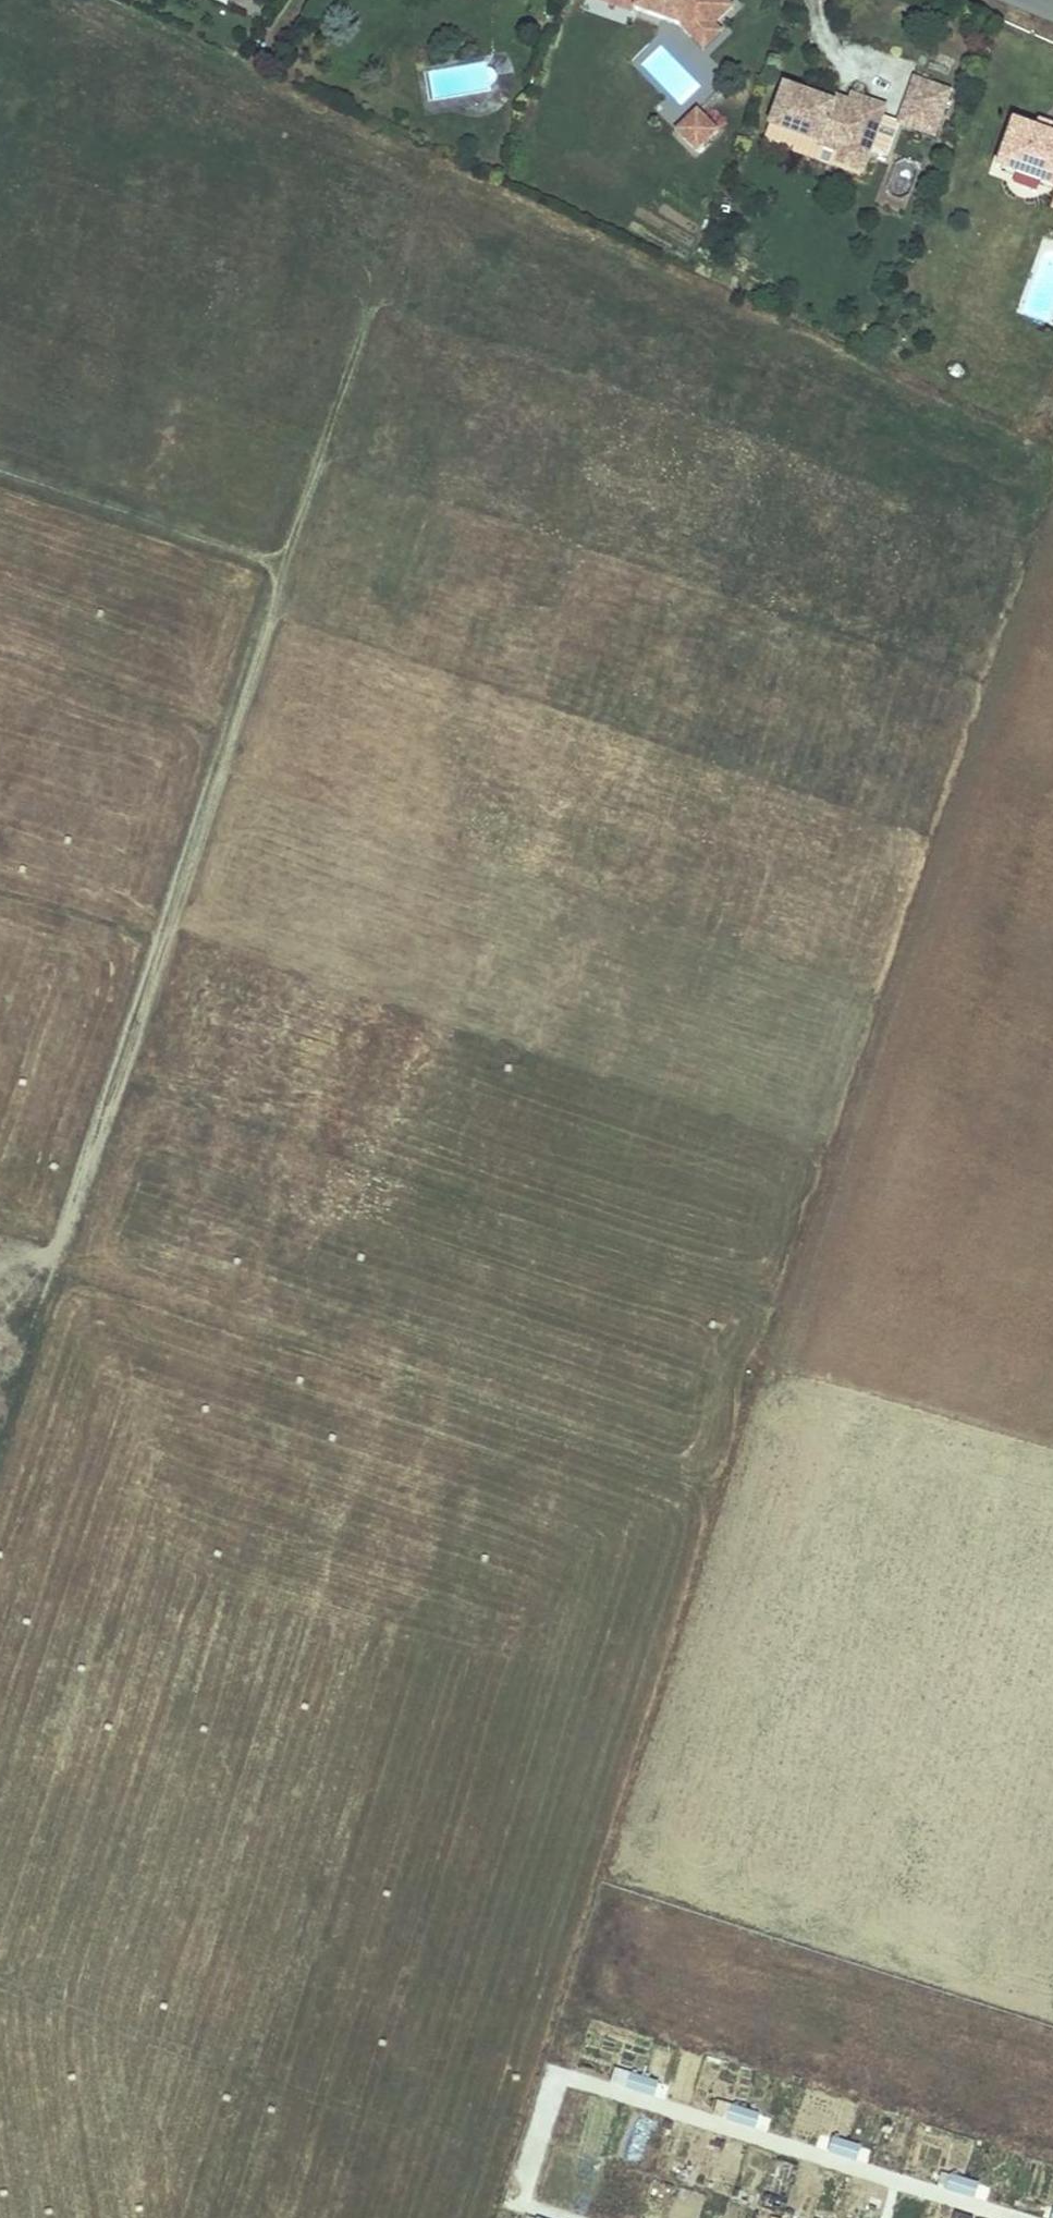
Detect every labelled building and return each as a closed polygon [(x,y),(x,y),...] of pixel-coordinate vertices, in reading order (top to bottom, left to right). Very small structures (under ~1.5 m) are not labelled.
[(631,6),(633,0),(599,0),(629,11),(631,6)] [(713,23),(732,4),(728,0),(633,0),(631,6),(678,24),(689,36),(708,18),(713,23)] [(713,23),(708,18),(689,36),(702,49),(720,31),(713,23)] [(911,80),(899,114),(934,127),(947,92),(911,80)] [(867,151),(883,107),(849,95),(847,101),(844,110),(830,105),(831,102),(781,84),(767,124),(784,130),(810,139),(816,141),(815,144),(839,152),(842,142),(862,149),(867,151)] [(831,102),(830,105),(844,110),(847,101),(833,96),(831,102)] [(719,126),(696,106),(675,129),(697,149),(719,126)] [(931,136),(934,127),(899,114),(896,123),(931,136)] [(1052,134),(1036,128),(1013,120),(996,164),(1052,185),(1052,134)] [(1036,128),(1052,134),(1052,130),(1052,125),(1039,120),(1036,128)] [(862,149),(842,142),(839,152),(835,162),(860,171),(867,151),(862,149)] [(901,158),(892,191),(910,196),(918,163),(901,158)]
